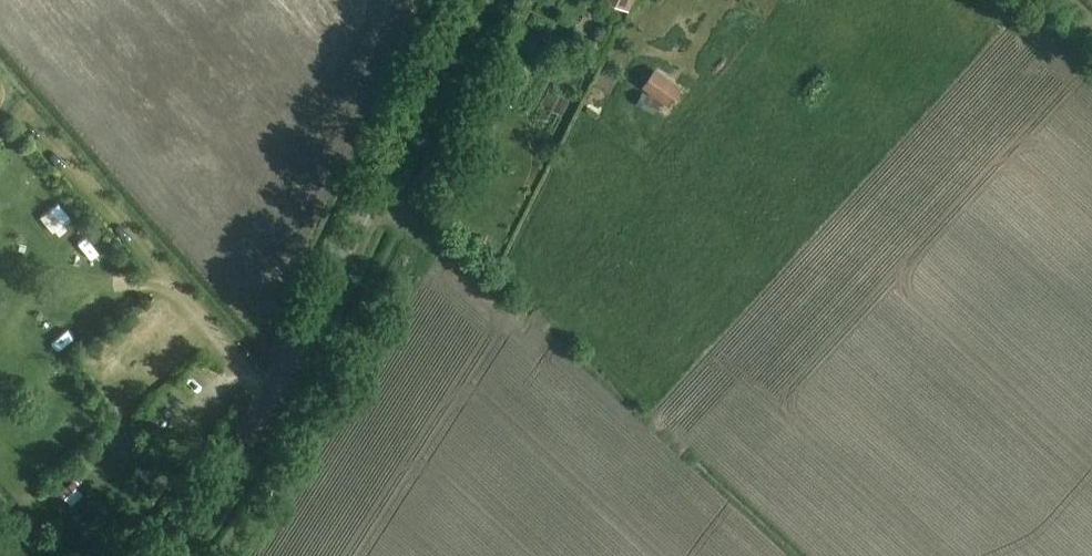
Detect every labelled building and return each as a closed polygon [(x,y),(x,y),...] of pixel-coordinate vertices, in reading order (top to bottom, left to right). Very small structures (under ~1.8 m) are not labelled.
[(633,0),(610,0),(628,9),(633,0)] [(488,80),(502,87),(509,73),(495,66),(488,80)] [(668,104),(681,85),(655,67),(642,86),(668,104)] [(654,113),(661,100),(642,91),(636,104),(654,113)]
